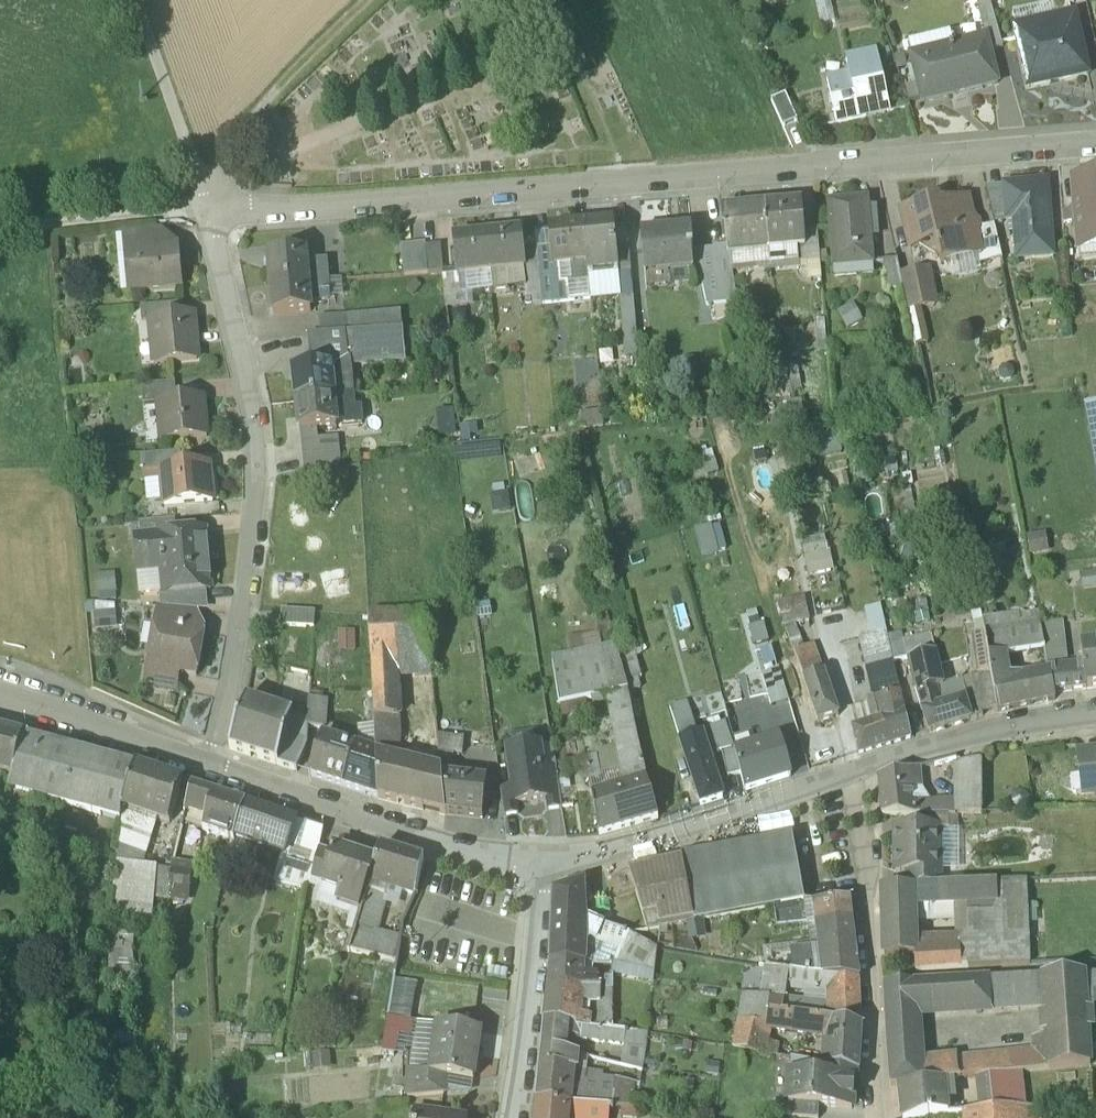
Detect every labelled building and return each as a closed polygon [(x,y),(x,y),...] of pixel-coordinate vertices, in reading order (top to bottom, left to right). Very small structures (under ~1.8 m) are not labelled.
[(978,5),(984,29),(997,25),(990,2),(978,5)] [(1076,16),(1015,29),(1029,90),(1089,76),(1076,16)] [(987,39),(990,52),(1003,49),(997,25),(984,29),(987,39)] [(987,39),(912,58),(923,104),(955,96),(954,94),(982,87),(982,89),(998,85),(990,52),(987,39)] [(850,76),(827,81),(837,124),(867,118),(866,114),(890,109),(878,53),(847,60),(850,76)] [(797,122),(786,96),(772,102),(783,128),(797,122)] [(1073,180),(1079,244),(1095,242),(1095,178),(1073,180)] [(1047,182),(1005,186),(1005,194),(1008,220),(1014,220),(1017,260),(1053,257),(1047,182)] [(1005,194),(988,195),(994,222),(1008,220),(1005,194)] [(936,203),(902,211),(911,248),(936,242),(941,263),(977,255),(980,254),(975,236),(977,232),(979,232),(978,229),(977,223),(971,220),(966,200),(937,207),(936,203)] [(867,201),(829,205),(835,268),(873,264),(867,201)] [(803,207),(765,210),(770,251),(797,249),(806,248),(805,231),(803,207)] [(765,210),(722,214),(724,236),(726,236),(727,249),(728,256),(770,251),(765,210)] [(614,225),(583,228),(588,273),(617,270),(619,270),(616,248),(614,225)] [(995,226),(978,229),(979,232),(977,232),(975,236),(980,254),(977,255),(980,266),(1003,261),(995,226)] [(583,228),(549,232),(551,249),(553,267),(559,267),(572,266),(574,286),(589,284),(588,273),(583,228)] [(691,232),(674,234),(674,231),(672,231),(673,234),(643,237),(642,234),(641,234),(645,278),(647,278),(646,274),(692,269),(692,273),(694,273),(692,254),(694,253),(694,252),(692,229),(690,229),(691,232)] [(820,262),(818,230),(805,231),(806,248),(797,249),(799,264),(820,262)] [(158,233),(125,236),(127,257),(134,256),(133,255),(160,252),(158,233)] [(521,235),(488,238),(491,273),(506,272),(523,270),(525,270),(523,252),(521,235)] [(488,238),(453,241),(457,277),(491,273),(488,238)] [(440,246),(426,248),(428,275),(443,273),(440,246)] [(629,247),(616,248),(619,270),(617,270),(618,277),(632,276),(629,247)] [(426,248),(402,251),(404,277),(428,275),(426,248)] [(561,285),(559,267),(553,267),(551,249),(537,250),(542,297),(542,305),(570,302),(568,284),(561,285)] [(728,256),(727,249),(715,250),(721,277),(726,299),(736,297),(728,256)] [(542,297),(537,250),(523,252),(525,270),(523,270),(526,299),(542,297)] [(721,277),(715,250),(694,252),(694,253),(692,254),(694,273),(692,273),(693,280),(700,279),(721,277)] [(160,252),(133,255),(134,256),(137,294),(181,290),(178,251),(160,252)] [(306,254),(269,257),(272,287),(327,283),(326,263),(307,265),(306,254)] [(897,261),(884,262),(886,291),(903,289),(900,277),(897,261)] [(591,302),(618,299),(620,299),(618,277),(617,270),(588,273),(589,284),(591,302)] [(506,272),(491,273),(493,291),(508,290),(506,272)] [(917,273),(900,277),(908,311),(935,305),(933,293),(922,295),(917,273)] [(632,276),(618,277),(620,299),(618,299),(624,358),(639,356),(632,276)] [(721,277),(700,279),(704,303),(726,299),(721,277)] [(327,283),(272,287),(274,317),(311,314),(310,303),(329,302),(327,283)] [(467,294),(445,296),(446,308),(468,306),(467,294)] [(180,306),(142,310),(143,323),(152,323),(181,320),(180,306)] [(401,312),(319,319),(320,336),(403,330),(401,312)] [(181,320),(152,323),(156,366),(197,362),(193,319),(181,320)] [(320,336),(308,337),(311,365),(348,361),(348,362),(405,358),(403,330),(320,336)] [(331,370),(294,374),(297,404),(334,400),(352,398),(350,379),(332,381),(331,370)] [(175,386),(142,389),(144,408),(159,407),(158,406),(177,404),(175,386)] [(334,400),(297,404),(300,433),(337,429),(334,400)] [(177,404),(158,406),(159,407),(162,444),(207,440),(204,401),(177,404)] [(441,411),(442,437),(457,436),(456,410),(441,411)] [(334,441),(302,444),(306,475),(337,470),(334,441)] [(181,456),(142,460),(144,478),(162,476),(162,475),(182,473),(181,456)] [(182,473),(162,475),(162,476),(165,509),(213,505),(210,471),(182,473)] [(166,523),(140,526),(141,540),(167,537),(166,523)] [(697,531),(705,558),(728,552),(720,524),(697,531)] [(141,540),(136,540),(139,574),(162,572),(164,596),(165,597),(199,594),(207,593),(211,593),(206,534),(141,540)] [(810,577),(835,573),(832,552),(807,556),(810,577)] [(100,576),(101,602),(117,601),(116,575),(100,576)] [(207,593),(199,594),(200,613),(209,614),(207,593)] [(199,594),(165,597),(164,596),(160,596),(161,610),(189,613),(200,613),(199,594)] [(805,599),(778,605),(782,619),(796,625),(810,622),(805,599)] [(98,630),(118,631),(118,605),(98,605),(98,630)] [(846,608),(817,616),(822,637),(852,629),(846,608)] [(161,610),(159,610),(156,629),(165,631),(165,629),(186,633),(186,632),(189,613),(161,610)] [(369,615),(373,684),(393,683),(433,681),(425,612),(369,615)] [(986,631),(991,656),(1007,654),(1045,647),(1038,612),(984,621),(986,631)] [(312,615),(281,613),(280,628),(311,630),(312,615)] [(150,668),(158,670),(165,631),(156,629),(150,668)] [(186,633),(165,629),(165,631),(158,670),(158,671),(179,675),(197,678),(204,635),(186,632),(186,633)] [(970,633),(977,675),(993,671),(991,656),(986,631),(970,633)] [(343,653),(359,652),(358,633),(342,634),(343,653)] [(905,642),(909,658),(935,650),(931,634),(905,642)] [(603,637),(573,640),(574,652),(604,649),(603,637)] [(800,639),(790,642),(794,653),(804,649),(800,639)] [(804,649),(794,653),(810,696),(818,722),(839,716),(829,688),(827,689),(817,660),(812,646),(804,649)] [(1081,647),(1084,670),(1086,688),(1095,687),(1095,646),(1081,647)] [(559,707),(574,704),(586,702),(610,697),(628,694),(626,684),(621,665),(615,647),(551,661),(559,707)] [(935,650),(909,658),(922,710),(941,704),(936,686),(932,671),(940,668),(935,650)] [(1011,674),(1007,654),(991,656),(993,671),(1000,707),(1055,699),(1054,692),(1051,674),(1050,674),(1049,669),(1011,674)] [(621,665),(626,684),(641,680),(635,656),(621,665)] [(878,685),(898,681),(894,661),(879,664),(881,676),(876,677),(878,685)] [(873,706),(884,702),(901,697),(898,681),(878,685),(876,677),(881,676),(879,664),(864,667),(873,706)] [(777,666),(761,672),(774,706),(790,700),(777,666)] [(179,675),(158,671),(158,670),(150,668),(147,687),(176,693),(179,675)] [(311,675),(286,670),(283,698),(309,706),(310,701),(310,695),(311,675)] [(1058,673),(1051,674),(1054,692),(1086,688),(1084,670),(1058,673)] [(960,678),(965,695),(973,691),(978,715),(1000,707),(993,671),(977,675),(960,678)] [(952,681),(936,686),(941,704),(950,701),(957,698),(952,681)] [(393,683),(373,684),(376,741),(396,740),(393,683)] [(957,698),(950,701),(941,704),(922,710),(927,733),(953,725),(978,715),(973,691),(965,695),(957,698)] [(628,694),(610,697),(626,773),(644,768),(628,694)] [(672,700),(679,725),(689,722),(682,697),(672,700)] [(901,697),(884,702),(886,717),(881,719),(889,745),(911,738),(901,697)] [(324,702),(310,701),(309,706),(309,722),(308,724),(325,726),(326,703),(324,702)] [(295,718),(245,702),(230,751),(279,766),(285,746),(295,718)] [(868,707),(872,722),(881,719),(886,717),(884,702),(873,706),(868,707)] [(679,725),(684,743),(706,736),(712,755),(716,753),(704,717),(689,722),(679,725)] [(295,718),(285,746),(299,750),(301,742),(307,744),(308,724),(309,722),(295,718)] [(872,722),(861,725),(868,752),(889,745),(881,719),(872,722)] [(857,755),(868,752),(861,725),(851,728),(857,755)] [(0,732),(0,773),(14,777),(17,766),(24,739),(0,732)] [(706,736),(684,743),(703,808),(725,800),(712,755),(706,736)] [(779,736),(736,749),(743,773),(748,792),(790,777),(779,736)] [(376,754),(323,737),(309,776),(379,799),(376,754)] [(117,764),(24,739),(17,766),(24,768),(17,790),(102,816),(117,764)] [(397,766),(396,740),(376,741),(376,754),(379,799),(379,800),(445,816),(442,777),(397,766)] [(285,746),(279,766),(295,772),(307,746),(307,744),(301,742),(299,750),(285,746)] [(539,747),(509,751),(514,789),(516,804),(517,804),(545,800),(547,800),(543,772),(539,747)] [(736,747),(723,751),(730,776),(743,773),(736,749),(736,747)] [(1078,758),(1080,779),(1090,778),(1092,796),(1092,797),(1095,796),(1095,755),(1078,758)] [(597,761),(586,763),(589,780),(601,778),(597,761)] [(982,763),(959,766),(959,800),(983,798),(982,763)] [(135,769),(117,764),(102,816),(121,822),(122,808),(135,769)] [(626,773),(622,774),(626,788),(593,797),(599,836),(658,820),(647,782),(644,768),(626,773)] [(183,784),(135,769),(122,808),(169,823),(183,784)] [(557,770),(543,772),(547,800),(545,800),(546,811),(562,809),(557,770)] [(911,771),(879,777),(883,814),(915,815),(914,803),(912,779),(911,771)] [(488,782),(442,777),(445,816),(446,816),(446,815),(483,819),(488,782)] [(1080,779),(1071,780),(1073,794),(1076,797),(1092,796),(1090,778),(1080,779)] [(514,789),(501,791),(504,817),(519,815),(517,804),(516,804),(514,789)] [(246,804),(214,794),(203,830),(233,840),(234,837),(246,804)] [(959,800),(934,801),(934,815),(949,815),(950,815),(983,814),(983,798),(959,800)] [(934,801),(914,803),(915,815),(934,815),(934,801)] [(296,821),(246,804),(234,837),(282,852),(288,854),(296,821)] [(934,815),(919,815),(919,828),(939,828),(939,830),(950,830),(950,815),(949,815),(934,815)] [(324,830),(296,821),(288,854),(282,852),(273,884),(310,891),(310,888),(312,880),(319,851),(324,830)] [(919,828),(896,829),(896,857),(895,857),(895,865),(896,865),(896,871),(908,871),(939,870),(939,830),(939,828),(919,828)] [(695,924),(787,907),(800,905),(806,904),(793,838),(683,858),(684,863),(695,924)] [(377,862),(336,848),(333,855),(324,883),(323,887),(339,892),(339,894),(341,894),(337,905),(361,913),(371,881),(377,862)] [(361,913),(357,930),(375,934),(389,887),(416,896),(424,861),(382,848),(377,862),(372,882),(371,881),(361,913)] [(333,855),(319,851),(312,880),(324,883),(333,855)] [(168,890),(171,871),(117,863),(115,883),(155,889),(168,890)] [(648,933),(661,930),(695,924),(684,863),(637,872),(642,888),(635,889),(636,893),(648,933)] [(908,871),(908,888),(917,887),(940,886),(939,870),(908,871)] [(193,874),(171,871),(168,890),(190,893),(193,874)] [(637,872),(630,874),(635,889),(642,888),(637,872)] [(630,874),(612,879),(618,898),(636,893),(635,889),(630,874)] [(954,908),(956,942),(958,942),(968,933),(1028,929),(1026,882),(997,883),(997,906),(954,908)] [(152,918),(155,889),(115,883),(112,914),(152,918)] [(557,901),(551,971),(575,974),(579,937),(589,936),(639,957),(634,981),(651,982),(657,948),(631,936),(628,934),(587,920),(585,887),(586,886),(586,883),(559,892),(557,901)] [(997,906),(997,883),(940,886),(917,887),(917,906),(917,910),(954,908),(997,906)] [(908,888),(883,889),(884,925),(917,923),(917,910),(917,906),(917,887),(908,888)] [(850,900),(813,905),(816,926),(853,920),(850,900)] [(803,927),(800,905),(787,907),(790,928),(803,927)] [(853,920),(816,926),(819,949),(855,944),(853,920)] [(917,923),(884,925),(885,959),(919,956),(919,944),(917,923)] [(956,942),(919,944),(919,956),(920,971),(1030,965),(1028,929),(968,933),(958,942),(956,942)] [(375,934),(357,930),(350,953),(396,965),(400,941),(375,934)] [(648,933),(631,936),(657,948),(661,930),(648,933)] [(111,934),(109,950),(109,984),(134,984),(134,935),(111,934)] [(860,981),(855,944),(819,949),(819,956),(821,979),(860,981)] [(821,979),(819,956),(769,960),(770,975),(790,977),(808,978),(821,979)] [(575,974),(551,971),(550,987),(547,1004),(570,1008),(572,996),(587,998),(589,976),(575,974)] [(1086,974),(1044,977),(1045,1005),(1046,1016),(1088,1015),(1088,1010),(1086,974)] [(1086,974),(1088,1010),(1095,1009),(1095,974),(1086,974)] [(787,999),(787,995),(790,977),(770,975),(763,975),(760,995),(787,999)] [(583,1028),(606,1031),(611,978),(589,976),(587,998),(584,1017),(583,1028)] [(807,992),(808,978),(790,977),(787,995),(822,1000),(823,994),(807,992)] [(1044,977),(990,980),(991,1008),(1045,1005),(1044,977)] [(821,979),(808,978),(807,992),(823,994),(822,1000),(834,1002),(833,1022),(863,1026),(860,981),(821,979)] [(990,980),(939,983),(940,1011),(991,1008),(990,980)] [(926,983),(885,987),(888,1040),(919,1037),(916,1004),(928,1003),(926,984),(926,983)] [(939,983),(926,984),(928,1003),(928,1006),(932,1012),(940,1011),(939,983)] [(754,1029),(755,995),(741,994),(739,1028),(754,1029)] [(786,1004),(787,999),(760,995),(755,995),(754,1029),(739,1028),(738,1051),(779,1059),(781,1046),(768,1044),(770,1033),(798,1035),(799,1020),(786,1018),(786,1004)] [(547,1004),(545,1023),(568,1026),(569,1015),(570,1008),(547,1004)] [(815,1007),(786,1004),(786,1018),(799,1020),(815,1021),(815,1007)] [(568,1026),(583,1028),(584,1017),(569,1015),(568,1026)] [(1088,1015),(1046,1016),(1046,1017),(1048,1049),(1050,1071),(1091,1067),(1088,1015)] [(833,1022),(832,1022),(815,1021),(799,1020),(798,1035),(824,1037),(820,1067),(829,1068),(854,1073),(859,1074),(863,1026),(833,1022)] [(583,1028),(568,1026),(545,1023),(544,1035),(582,1039),(583,1028)] [(481,1034),(438,1028),(431,1078),(447,1080),(474,1084),(481,1034)] [(621,1048),(647,1051),(649,1036),(641,1035),(606,1031),(583,1028),(582,1039),(544,1035),(543,1051),(566,1053),(567,1054),(569,1041),(621,1048)] [(919,1037),(888,1040),(891,1088),(900,1087),(922,1084),(921,1068),(919,1037)] [(621,1048),(619,1067),(645,1073),(647,1051),(621,1048)] [(1048,1049),(957,1059),(959,1080),(982,1078),(999,1076),(1015,1074),(1050,1071),(1048,1049)] [(543,1051),(537,1105),(556,1107),(571,1108),(575,1067),(577,1056),(567,1054),(566,1053),(543,1051)] [(957,1059),(935,1062),(931,1067),(921,1068),(922,1084),(926,1084),(946,1081),(959,1080),(957,1059)] [(820,1067),(791,1061),(789,1105),(789,1107),(819,1109),(852,1111),(854,1073),(829,1068),(820,1067)] [(575,1067),(571,1108),(609,1110),(612,1110),(614,1083),(602,1082),(602,1076),(586,1075),(586,1068),(575,1067)] [(1015,1074),(999,1076),(1001,1101),(1016,1101),(1015,1074)] [(447,1080),(431,1078),(412,1075),(408,1102),(445,1099),(447,1080)] [(999,1076),(982,1078),(984,1101),(1001,1101),(999,1076)] [(901,1100),(903,1117),(924,1117),(929,1117),(929,1116),(948,1115),(949,1115),(949,1114),(946,1081),(926,1084),(927,1097),(901,1100)] [(614,1083),(612,1110),(622,1111),(630,1111),(632,1085),(614,1083)] [(922,1084),(900,1087),(901,1100),(927,1097),(926,1084),(922,1084)] [(1001,1101),(984,1101),(985,1111),(987,1111),(1016,1109),(1016,1101),(1001,1101)] [(789,1107),(789,1105),(780,1104),(779,1117),(819,1117),(819,1109),(789,1107)] [(537,1105),(536,1117),(570,1117),(571,1108),(556,1107),(537,1105)] [(609,1110),(571,1108),(570,1117),(609,1117),(609,1110)] [(987,1111),(988,1117),(1039,1117),(1038,1109),(1020,1109),(1020,1108),(1016,1109),(987,1111)]
